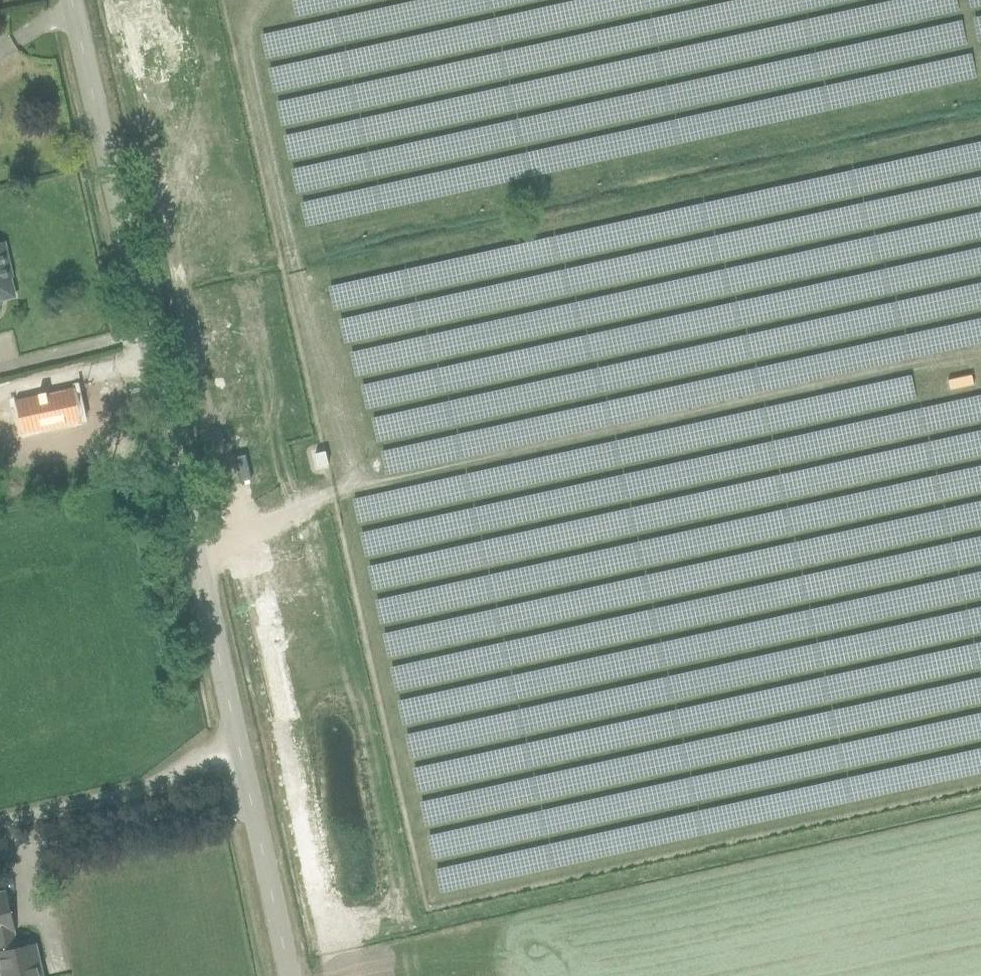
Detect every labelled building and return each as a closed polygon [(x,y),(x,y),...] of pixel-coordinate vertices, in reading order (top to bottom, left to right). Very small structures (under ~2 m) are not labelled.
[(14,297),(7,264),(9,263),(4,242),(0,243),(0,300),(14,297)] [(33,430),(81,420),(74,388),(47,394),(46,392),(37,394),(38,396),(15,401),(19,417),(30,415),(33,430)] [(324,451),(314,453),(317,466),(327,464),(324,451)] [(1,975),(42,975),(35,945),(17,949),(13,931),(14,931),(5,892),(0,893),(0,973),(1,975)]
